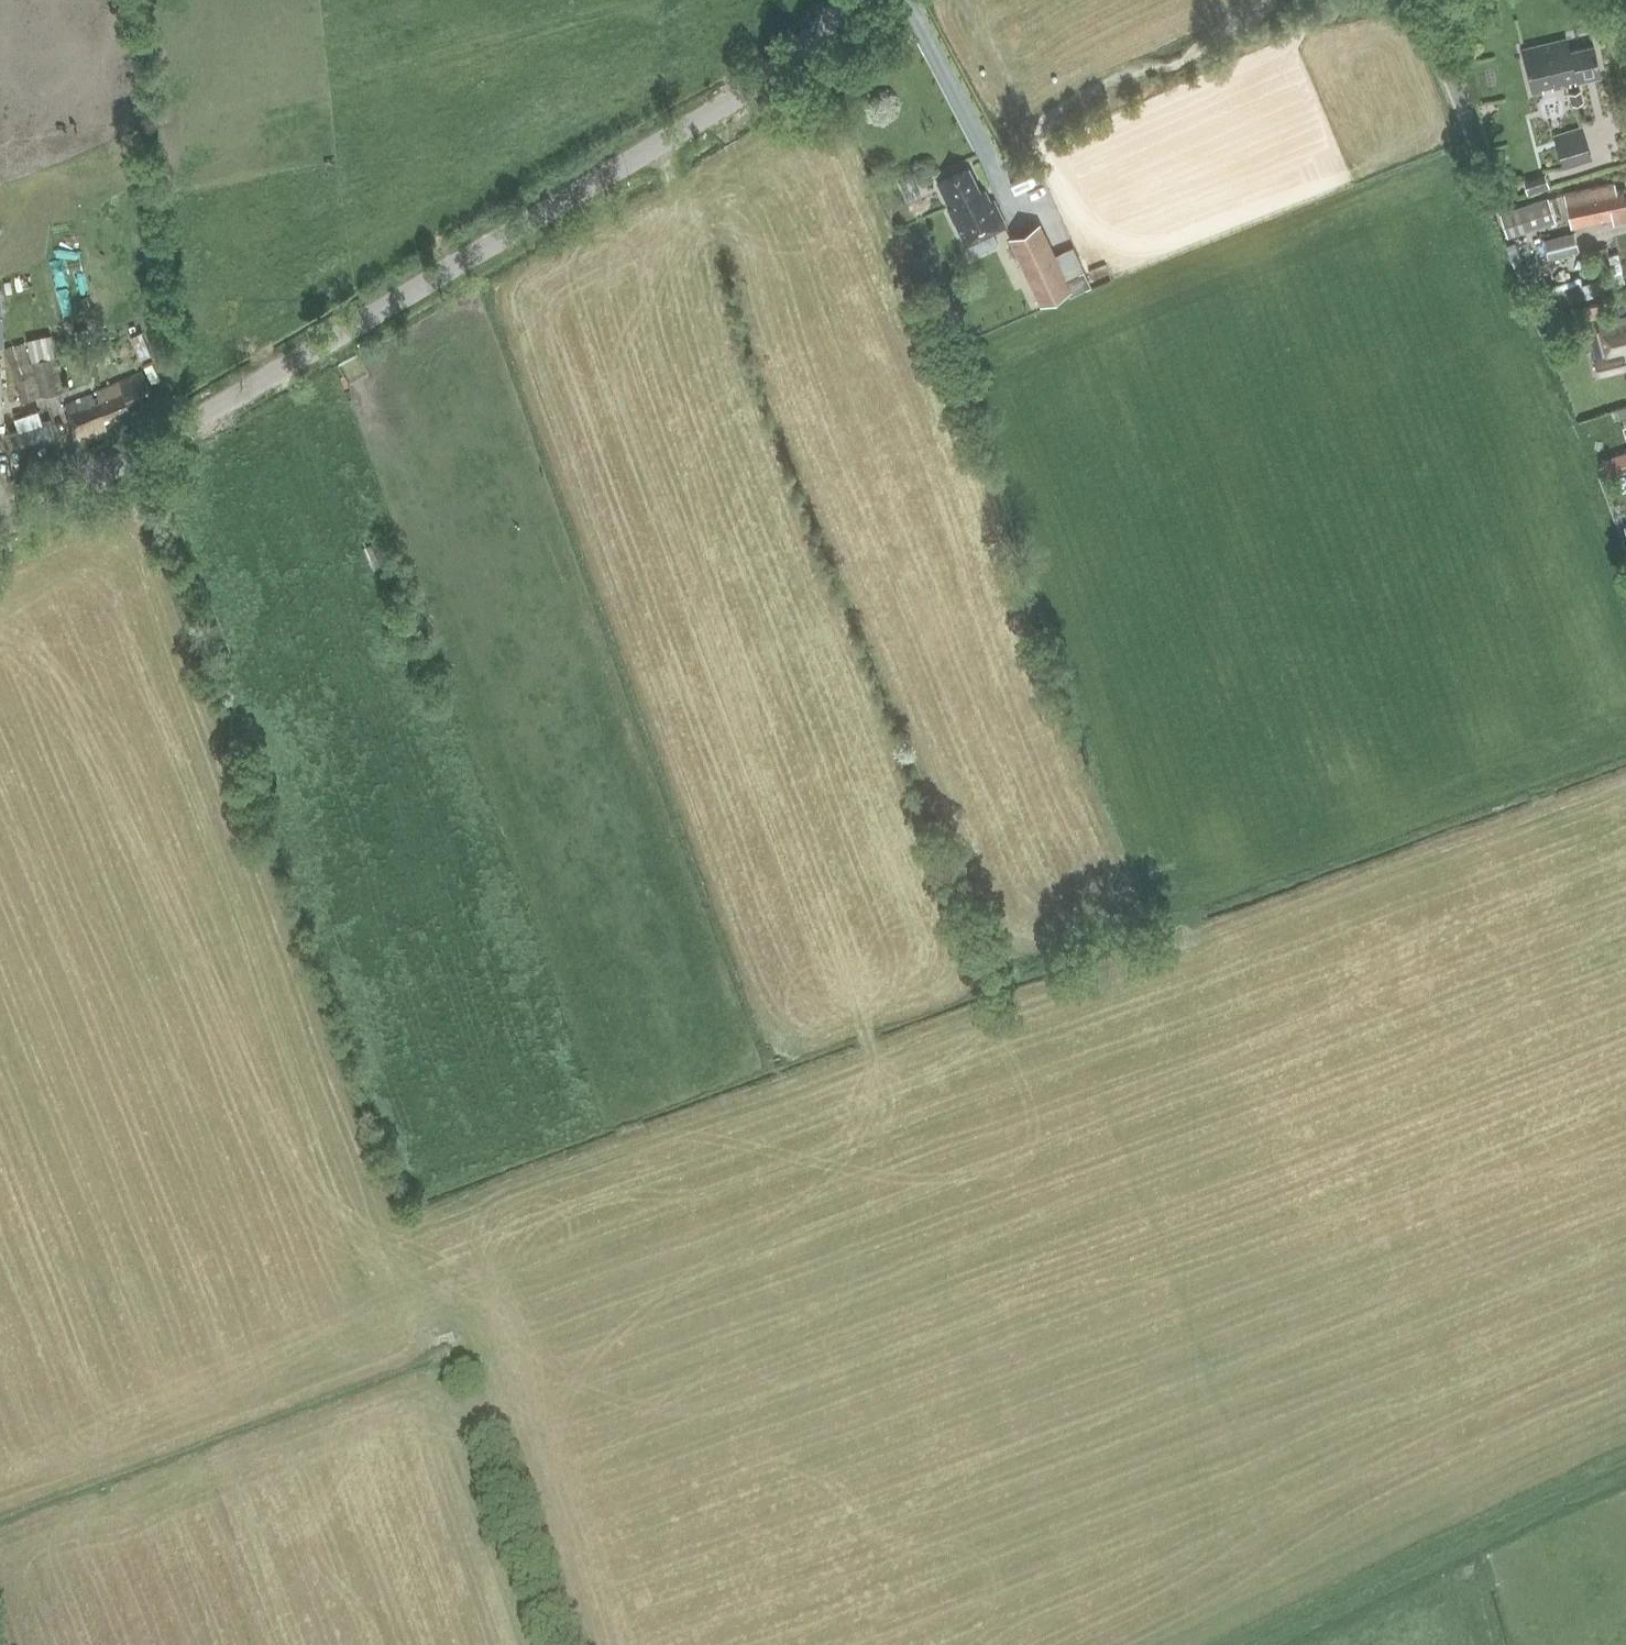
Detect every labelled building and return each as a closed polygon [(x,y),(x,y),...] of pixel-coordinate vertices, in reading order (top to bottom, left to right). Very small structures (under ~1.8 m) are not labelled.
[(1574,81),(1575,84),(1601,78),(1594,47),(1570,53),(1567,40),(1523,50),(1533,94),(1541,92),(1541,89),(1552,86),(1553,90),(1570,85),(1569,82),(1574,81)] [(1583,104),(1580,92),(1570,94),(1573,106),(1583,104)] [(1592,160),(1582,128),(1554,137),(1564,168),(1592,160)] [(966,245),(1006,226),(994,199),(990,201),(984,189),(980,190),(969,167),(968,167),(968,168),(938,182),(949,206),(947,207),(966,245)] [(1507,204),(1500,184),(1486,189),(1493,209),(1507,204)] [(1580,190),(1564,194),(1571,227),(1612,218),(1613,224),(1625,222),(1625,190),(1617,192),(1615,184),(1580,190)] [(1507,237),(1533,229),(1554,222),(1545,197),(1499,212),(1507,237)] [(1029,286),(1037,304),(1068,290),(1070,296),(1086,288),(1086,287),(1079,273),(1075,275),(1064,280),(1038,222),(1006,237),(1029,286)] [(1546,258),(1576,250),(1571,231),(1541,239),(1546,258)] [(1598,275),(1557,285),(1562,305),(1603,296),(1598,275)] [(1600,329),(1588,332),(1599,376),(1625,369),(1625,359),(1625,355),(1625,320),(1599,327),(1600,329)] [(151,354),(142,331),(130,336),(139,359),(151,354)] [(30,362),(27,349),(25,342),(16,344),(7,346),(15,379),(16,379),(21,400),(67,390),(59,355),(57,355),(30,362)] [(129,403),(151,394),(142,371),(119,381),(120,384),(93,396),(92,394),(66,405),(81,440),(108,429),(104,419),(131,407),(129,403)] [(1615,409),(1619,419),(1625,417),(1625,406),(1615,409)] [(1604,462),(1609,477),(1625,472),(1625,454),(1604,462)]
